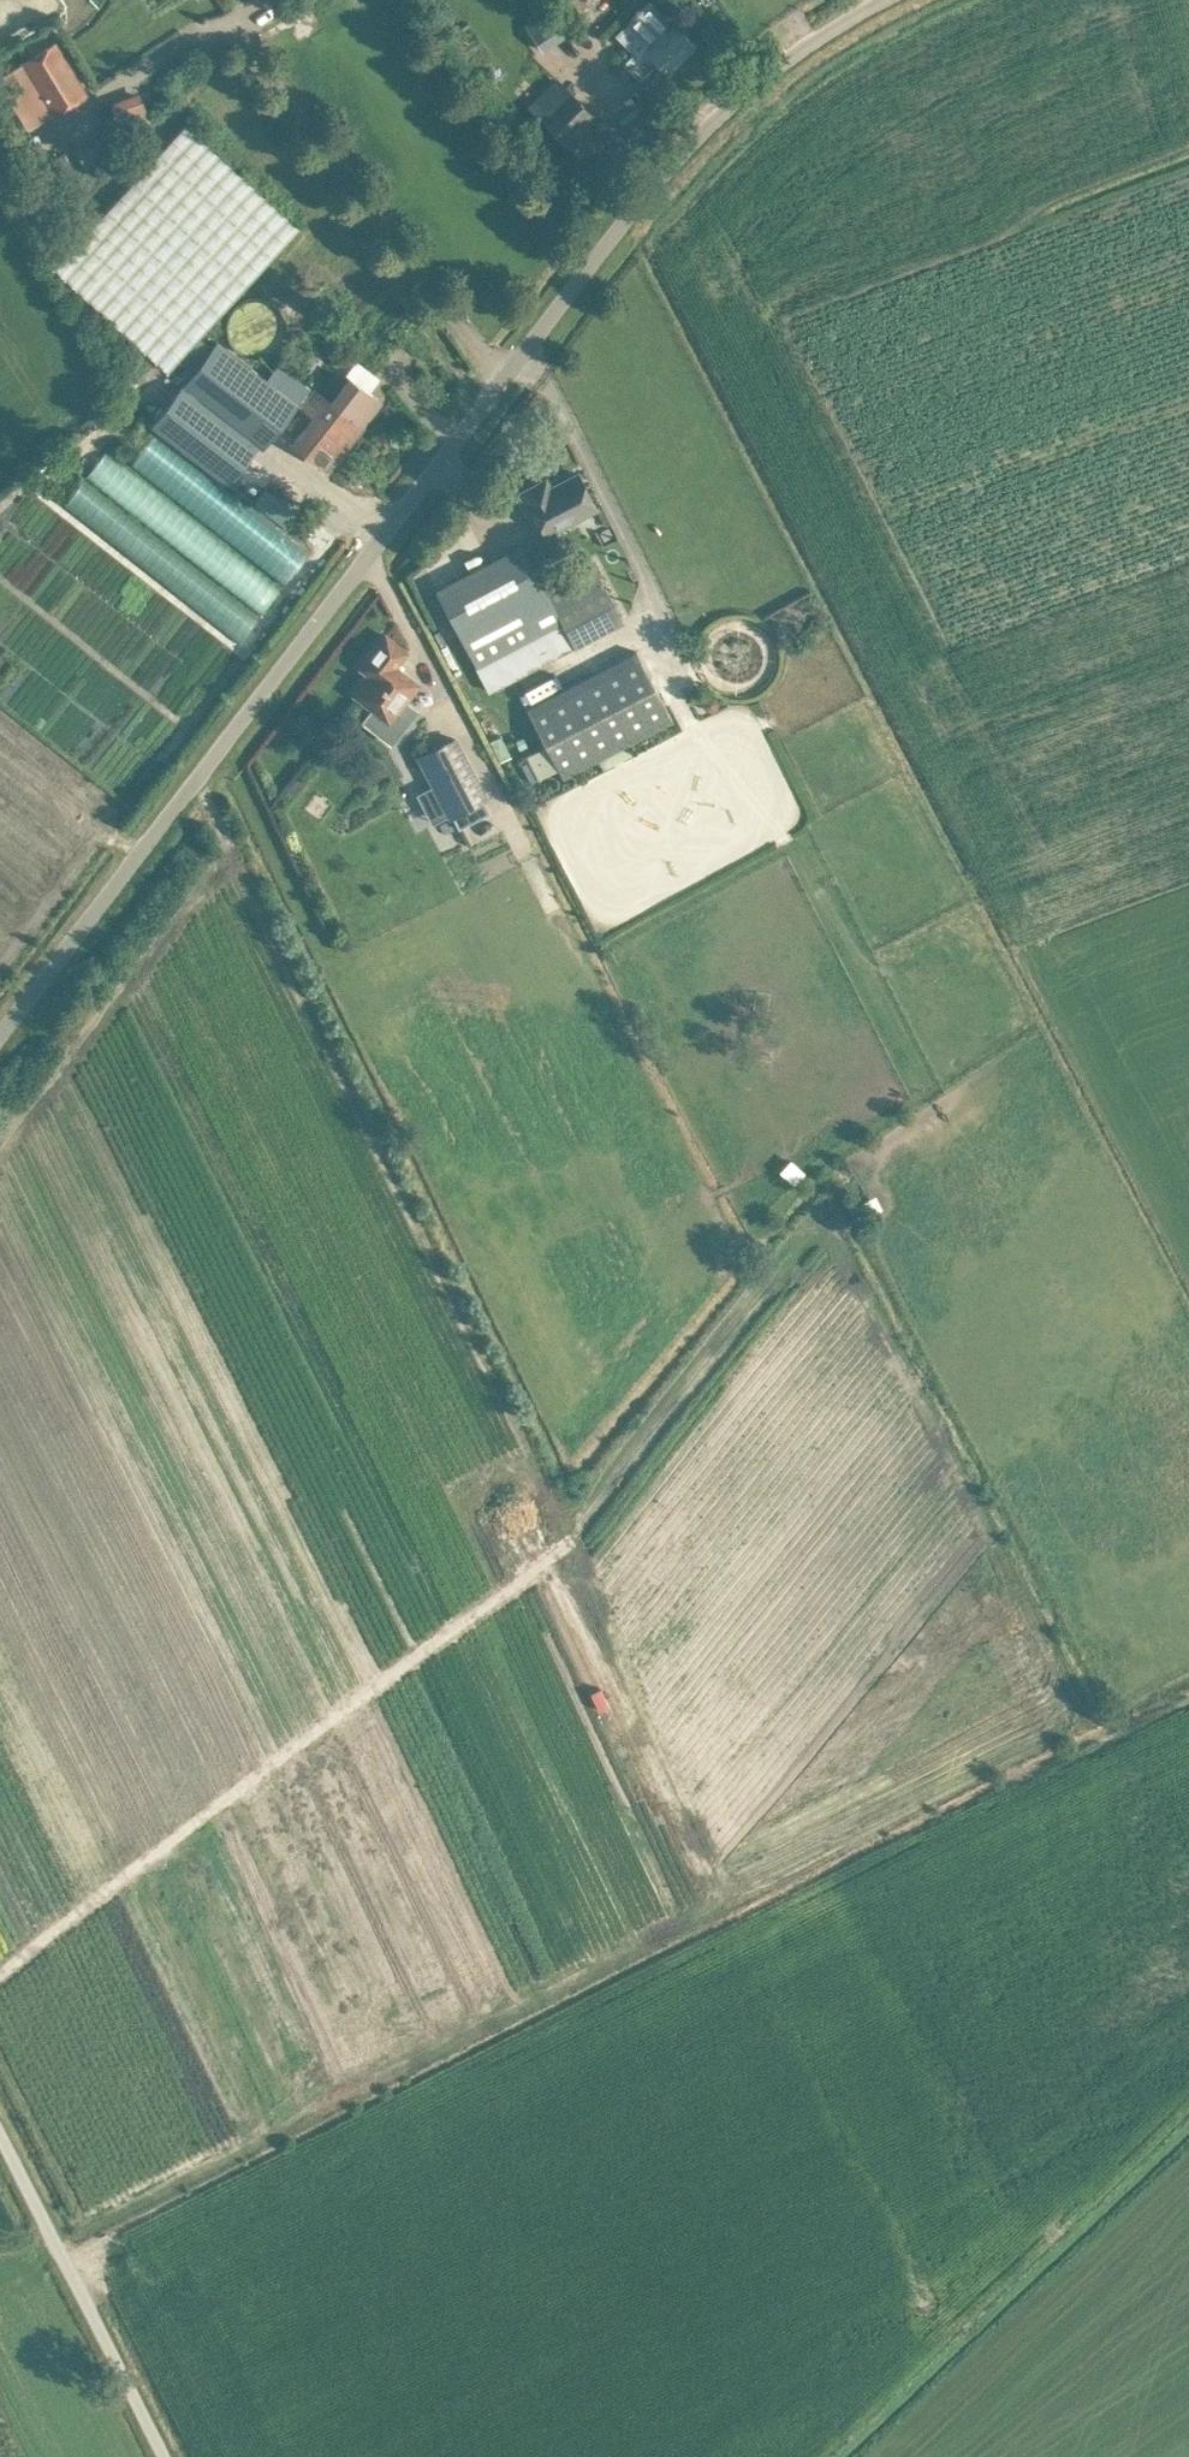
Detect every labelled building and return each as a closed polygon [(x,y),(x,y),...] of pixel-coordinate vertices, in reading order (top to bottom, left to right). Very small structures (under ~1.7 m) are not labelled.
[(564,17),(578,7),(573,0),(552,0),(564,17)] [(623,62),(639,79),(658,61),(667,70),(694,44),(677,26),(677,27),(651,0),(648,0),(626,20),(649,44),(647,46),(643,42),(642,44),(623,62)] [(54,113),(87,93),(56,41),(23,61),(0,75),(0,83),(28,128),(54,113)] [(167,84),(133,90),(137,114),(171,107),(167,84)] [(565,155),(572,148),(580,155),(607,128),(571,93),(568,96),(557,106),(544,120),(561,136),(554,143),(565,155)] [(639,107),(622,122),(633,134),(645,123),(649,127),(653,123),(639,107)] [(185,122),(53,266),(167,371),(300,228),(185,122)] [(179,383),(151,422),(202,462),(209,467),(228,482),(258,444),(263,448),(310,387),(278,363),(267,378),(215,338),(179,383)] [(314,415),(293,442),(324,465),(336,449),(341,453),(363,425),(362,425),(380,402),(348,377),(330,398),(317,386),(302,405),(314,415)] [(117,450),(102,469),(277,604),(292,585),(117,450)] [(534,518),(537,516),(547,533),(596,507),(589,493),(578,472),(541,492),(537,483),(521,492),(534,518)] [(289,506),(264,488),(254,502),(278,521),(289,506)] [(436,590),(489,689),(624,620),(594,564),(569,577),(545,590),(521,545),(436,590)] [(370,674),(355,693),(372,707),(361,720),(390,743),(399,731),(418,706),(407,698),(418,683),(396,665),(407,650),(386,634),(361,666),(370,674)] [(529,759),(521,763),(531,781),(559,766),(564,775),(598,758),(626,743),(674,718),(637,647),(527,705),(547,743),(526,754),(529,759)] [(455,738),(419,756),(430,778),(449,816),(453,814),(483,799),(485,798),(479,785),(466,759),(455,738)] [(539,828),(528,833),(541,859),(551,854),(539,828)]
